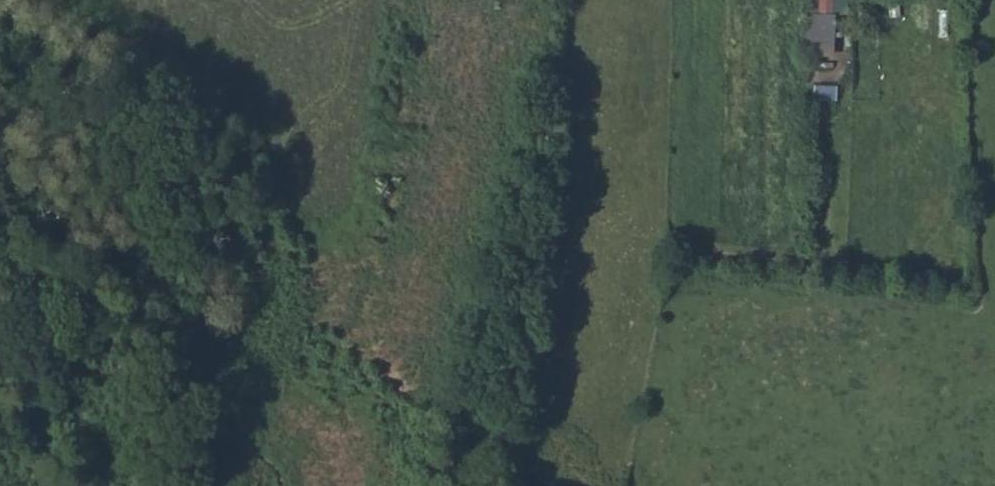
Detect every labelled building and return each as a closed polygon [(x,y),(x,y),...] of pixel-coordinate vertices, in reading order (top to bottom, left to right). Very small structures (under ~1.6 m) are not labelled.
[(834,36),(834,16),(832,16),(832,0),(808,0),(807,36),(834,36)]
